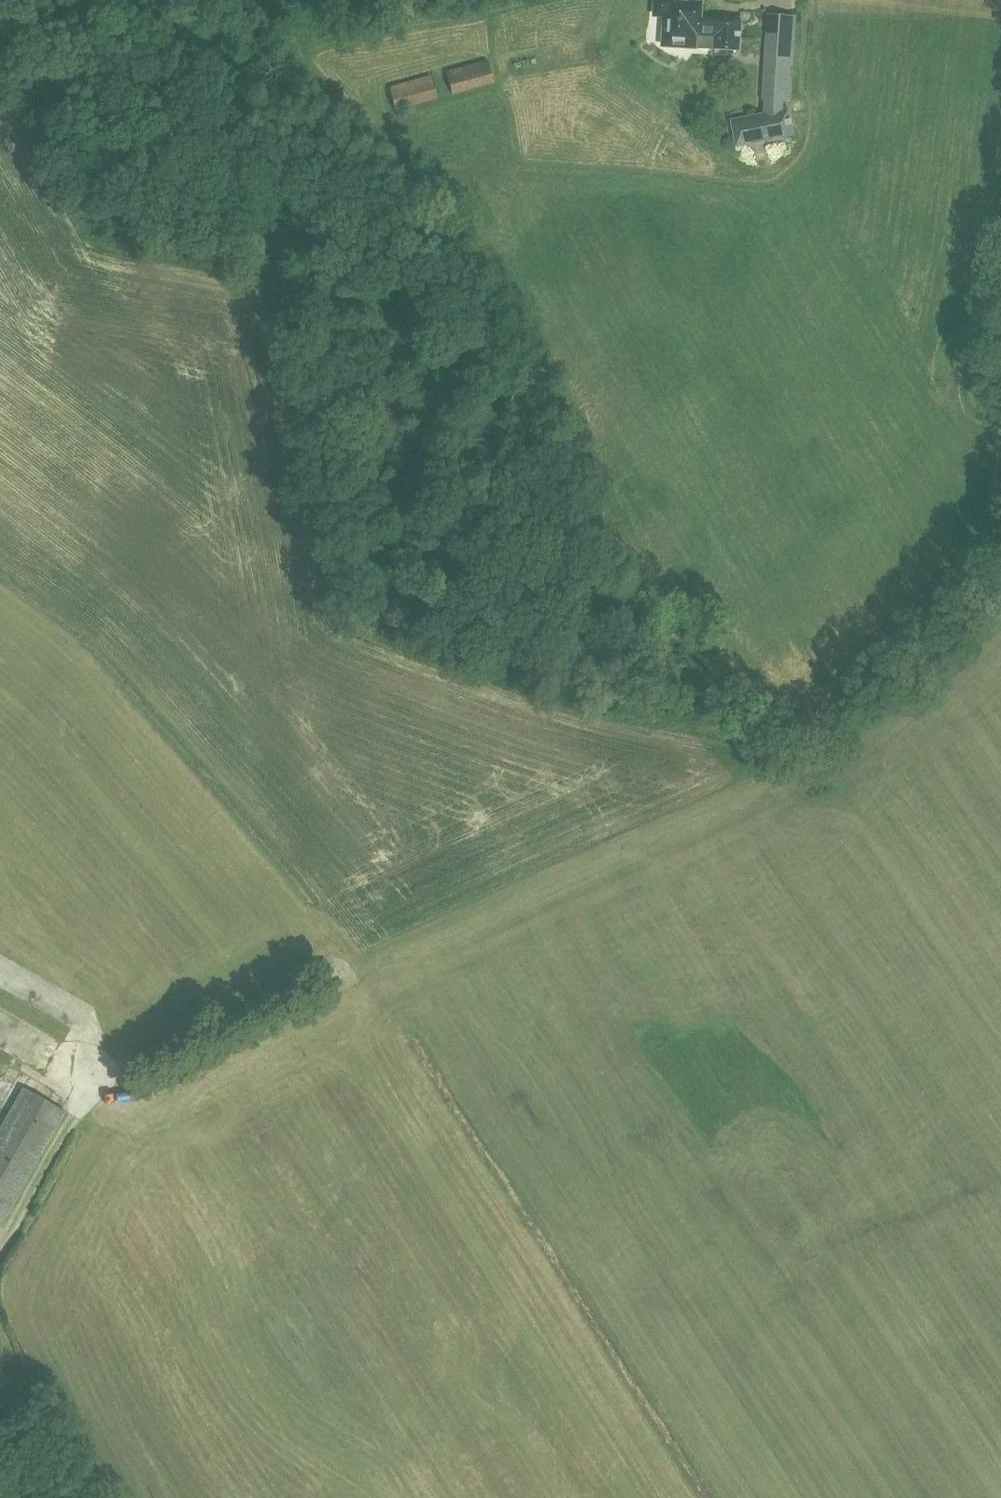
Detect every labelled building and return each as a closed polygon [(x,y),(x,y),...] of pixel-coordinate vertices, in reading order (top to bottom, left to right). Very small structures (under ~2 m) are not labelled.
[(660,4),(657,11),(666,15),(664,34),(670,39),(675,41),(682,44),(686,34),(716,36),(715,48),(741,49),(743,19),(703,17),(704,2),(693,2),(693,0),(662,0),(660,4)] [(769,14),(764,109),(784,109),(785,101),(793,101),(797,15),(769,14)] [(454,94),(496,82),(490,59),(447,71),(454,94)] [(396,109),(438,98),(433,75),(390,86),(396,109)] [(764,109),(764,114),(733,120),(738,146),(796,134),(790,107),(784,109),(764,109)]
